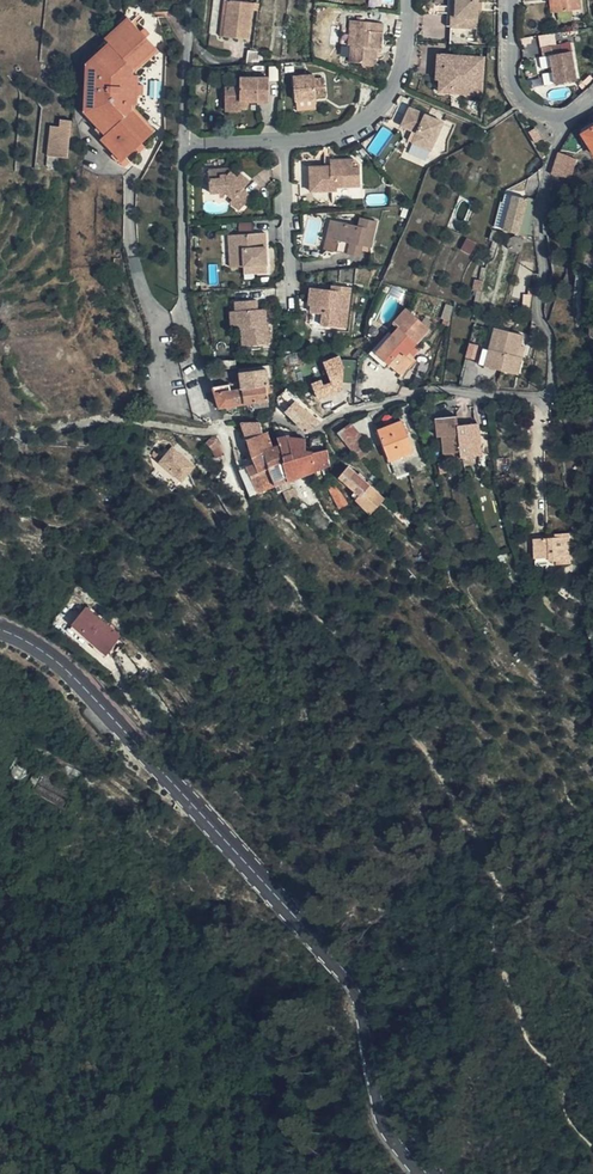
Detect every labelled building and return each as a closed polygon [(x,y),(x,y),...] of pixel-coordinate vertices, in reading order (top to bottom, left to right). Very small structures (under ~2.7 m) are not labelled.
[(231,0),(227,0),(223,33),(226,33),(231,0)] [(226,33),(250,36),(255,6),(261,7),(262,0),(231,0),(226,33)] [(479,0),(449,0),(447,25),(478,27),(479,8),(479,0)] [(556,12),(581,9),(581,0),(555,0),(556,12)] [(120,18),(130,10),(127,7),(118,15),(120,18)] [(106,87),(137,92),(138,89),(135,89),(135,79),(138,79),(138,69),(135,68),(134,63),(158,42),(148,31),(151,28),(137,12),(133,15),(130,10),(120,18),(106,31),(108,33),(110,36),(102,43),(86,57),(88,59),(87,84),(106,87)] [(383,29),(357,28),(356,44),(352,44),(351,60),(365,61),(365,63),(377,64),(379,46),(382,46),(383,29)] [(99,40),(102,43),(110,36),(108,33),(99,40)] [(562,45),(544,47),(545,56),(551,56),(555,85),(577,82),(574,53),(564,54),(562,45)] [(267,51),(262,50),(251,48),(249,60),(266,62),(267,51)] [(485,56),(438,51),(436,76),(439,77),(438,90),(481,94),(485,56)] [(317,95),(320,95),(320,77),(315,77),(315,74),(294,75),(295,99),(317,98),(317,95)] [(240,108),(240,106),(240,97),(246,97),(266,97),(266,76),(238,76),(238,86),(223,86),(224,108),(240,108)] [(135,89),(138,89),(143,89),(143,79),(138,79),(135,79),(135,89)] [(137,99),(137,92),(106,87),(87,84),(86,101),(84,104),(98,119),(106,127),(102,130),(101,131),(114,145),(123,154),(126,151),(129,154),(145,139),(143,136),(153,126),(132,104),(132,99),(137,99)] [(438,120),(403,104),(395,123),(411,130),(407,140),(425,148),(438,120)] [(53,124),(49,152),(69,155),(74,120),(62,118),(61,125),(53,124)] [(106,127),(98,119),(94,121),(102,130),(106,127)] [(584,129),(592,146),(592,124),(584,129)] [(531,137),(538,133),(533,126),(527,130),(531,137)] [(120,157),(123,154),(114,145),(111,149),(120,157)] [(570,151),(558,147),(551,169),(564,171),(570,151)] [(361,186),(361,167),(354,166),(354,159),(331,159),(331,164),(310,165),(311,191),(338,190),(338,186),(361,186)] [(229,164),(210,165),(211,187),(227,187),(235,193),(232,197),(241,205),(253,193),(244,185),(251,178),(241,169),(238,173),(229,164)] [(532,222),(536,197),(512,192),(504,225),(530,231),(532,222)] [(555,212),(543,212),(544,229),(555,229),(555,212)] [(337,244),(335,251),(357,258),(360,247),(368,249),(376,223),(360,218),(357,227),(331,219),(326,238),(335,239),(337,244)] [(256,261),(256,272),(268,272),(267,232),(231,233),(232,265),(246,265),(246,262),(256,261)] [(323,248),(335,251),(337,244),(335,239),(326,238),(323,248)] [(119,264),(120,240),(113,240),(112,264),(119,264)] [(246,272),(256,272),(256,261),(246,262),(246,265),(246,272)] [(479,290),(481,279),(474,278),(472,288),(479,290)] [(314,325),(322,326),(323,313),(325,289),(307,286),(303,303),(306,304),(318,306),(317,312),(314,325)] [(346,289),(333,286),(333,291),(328,290),(325,289),(323,313),(322,326),(338,330),(346,289)] [(229,297),(229,307),(230,324),(234,324),(235,341),(265,340),(264,329),(261,329),(260,306),(251,306),(251,296),(229,297)] [(305,310),(317,312),(318,306),(306,304),(305,310)] [(397,373),(405,365),(416,352),(410,346),(426,328),(417,319),(404,306),(390,321),(395,326),(373,351),(397,373)] [(522,372),(525,355),(520,354),(522,343),(524,331),(495,326),(491,348),(485,346),(481,364),(522,372)] [(480,357),(482,345),(472,343),(470,355),(480,357)] [(339,358),(338,354),(320,361),(328,381),(320,385),(318,379),(307,383),(314,400),(339,390),(340,380),(352,380),(353,359),(339,358)] [(223,356),(221,356),(222,364),(231,364),(231,356),(223,356)] [(238,368),(242,384),(242,385),(267,381),(264,365),(238,368)] [(230,366),(207,368),(207,370),(212,382),(229,380),(232,380),(230,366)] [(108,370),(100,375),(105,382),(113,377),(108,370)] [(229,380),(212,382),(218,401),(219,402),(244,399),(242,385),(242,384),(230,385),(229,380)] [(242,385),(244,399),(249,399),(250,399),(264,397),(268,396),(267,389),(272,388),(271,380),(267,381),(242,385)] [(309,429),(320,418),(288,390),(284,394),(284,401),(288,404),(285,409),(307,428),(309,429)] [(445,452),(460,450),(456,424),(454,414),(432,418),(435,435),(441,436),(445,452)] [(379,426),(393,463),(418,454),(406,418),(379,426)] [(259,419),(241,420),(248,437),(258,434),(268,430),(266,426),(261,427),(260,422),(259,419)] [(352,420),(338,432),(360,458),(374,446),(352,420)] [(456,424),(460,450),(461,455),(481,452),(475,421),(456,424)] [(328,444),(327,429),(325,430),(317,433),(313,435),(314,439),(315,448),(328,444)] [(269,432),(268,430),(258,434),(264,448),(274,444),(269,432)] [(216,435),(213,432),(205,437),(210,444),(217,439),(216,435)] [(257,459),(248,462),(258,488),(275,481),(276,481),(273,472),(270,459),(269,456),(283,453),(281,442),(274,444),(264,448),(258,434),(248,437),(257,459)] [(279,435),(281,442),(283,453),(289,451),(296,449),(295,448),(291,436),(290,434),(279,435)] [(295,448),(296,449),(308,446),(308,439),(306,434),(305,434),(291,436),(295,448)] [(217,439),(210,444),(216,453),(223,449),(217,439)] [(328,444),(315,448),(314,448),(308,446),(308,448),(310,468),(311,468),(323,464),(330,461),(329,452),(328,444)] [(308,446),(296,449),(297,453),(298,463),(299,472),(310,468),(308,448),(308,446)] [(174,447),(162,462),(185,479),(197,465),(174,447)] [(289,451),(283,453),(288,474),(289,476),(292,475),(299,472),(298,463),(297,453),(296,449),(289,451)] [(276,481),(275,481),(277,486),(284,483),(283,478),(289,476),(288,474),(283,453),(269,456),(270,459),(273,472),(276,481)] [(359,492),(367,483),(369,482),(347,461),(337,472),(359,492)] [(248,462),(239,465),(239,466),(249,491),(258,488),(248,462)] [(321,475),(335,496),(340,492),(327,472),(321,475)] [(382,496),(367,483),(359,492),(353,498),(368,511),(382,496)] [(289,501),(292,500),(299,497),(293,485),(291,486),(284,490),(289,501)] [(402,538),(407,533),(399,523),(394,527),(402,538)] [(565,563),(565,532),(553,533),(553,536),(531,537),(531,557),(546,556),(546,560),(554,560),(554,563),(565,563)] [(105,651),(118,635),(85,610),(73,626),(105,651)]
